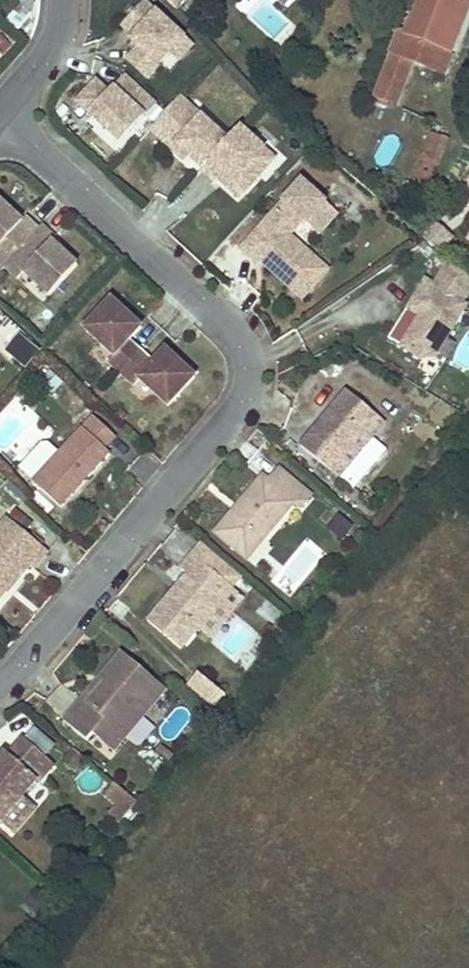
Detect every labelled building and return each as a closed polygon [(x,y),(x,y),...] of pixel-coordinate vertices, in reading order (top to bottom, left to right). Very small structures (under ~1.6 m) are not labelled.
[(186,0),(167,0),(177,10),(186,0)] [(468,10),(468,0),(420,0),(406,36),(400,33),(376,96),(378,97),(388,100),(397,104),(413,62),(445,75),(452,55),(468,10)] [(171,52),(184,39),(145,3),(123,27),(135,37),(136,35),(144,42),(139,48),(127,60),(147,78),(171,52)] [(468,48),(468,10),(452,55),(464,60),(468,48)] [(144,42),(136,35),(135,37),(131,41),(139,48),(144,42)] [(179,60),(192,46),(184,39),(171,52),(179,60)] [(120,141),(154,104),(125,77),(110,94),(96,82),(77,102),(120,141)] [(228,141),(201,117),(194,126),(183,115),(190,107),(180,97),(151,129),(162,140),(167,136),(188,155),(184,159),(202,176),(205,173),(201,170),(228,141)] [(386,105),(388,100),(378,97),(377,102),(386,105)] [(201,117),(190,107),(183,115),(194,126),(201,117)] [(57,119),(74,135),(84,125),(67,108),(57,119)] [(201,170),(205,173),(214,181),(217,178),(223,172),(244,192),(274,159),(240,128),(228,141),(201,170)] [(426,188),(443,139),(429,135),(412,183),(426,188)] [(188,155),(167,136),(162,140),(183,159),(184,159),(188,155)] [(431,190),(448,141),(443,139),(426,188),(431,190)] [(244,192),(223,172),(217,178),(238,198),(244,192)] [(307,224),(326,202),(302,181),(284,200),(263,225),(240,250),(255,264),(259,260),(262,256),(266,258),(262,263),(302,299),(328,270),(290,236),(303,220),(307,224)] [(263,225),(284,200),(272,190),(250,214),(263,225)] [(38,229),(25,217),(22,221),(19,225),(6,214),(10,210),(0,201),(0,270),(1,271),(4,267),(38,229)] [(319,235),(338,213),(326,202),(307,224),(319,235)] [(22,221),(10,210),(6,214),(19,225),(22,221)] [(440,252),(453,237),(434,220),(421,236),(440,252)] [(49,296),(77,265),(64,253),(60,257),(48,245),(52,242),(55,238),(41,226),(38,229),(4,267),(17,280),(24,272),(49,296)] [(64,253),(52,242),(48,245),(60,257),(64,253)] [(467,306),(462,302),(468,291),(468,278),(449,261),(434,285),(426,280),(408,309),(407,308),(389,338),(422,359),(436,356),(467,306)] [(126,307),(117,298),(113,302),(123,311),(126,307)] [(142,351),(130,339),(141,327),(123,311),(113,302),(111,300),(84,329),(114,356),(108,362),(121,374),(142,351)] [(41,351),(20,333),(6,348),(26,367),(41,351)] [(168,406),(195,377),(193,376),(184,367),(165,350),(154,362),(142,351),(121,374),(134,386),(139,380),(168,406)] [(197,372),(187,363),(184,367),(193,376),(197,372)] [(63,381),(53,372),(47,379),(57,388),(63,381)] [(338,478),(384,423),(347,391),(300,446),(338,478)] [(78,489),(110,454),(105,449),(117,437),(92,416),(32,482),(61,508),(74,494),(69,490),(74,485),(78,489)] [(263,540),(294,504),(299,508),(310,495),(279,469),(268,481),(262,476),(238,505),(243,509),(237,516),(233,512),(215,533),(238,552),(255,532),(263,540)] [(78,489),(74,485),(69,490),(74,494),(78,489)] [(237,516),(243,509),(238,505),(233,512),(237,516)] [(27,519),(15,509),(8,518),(19,527),(27,519)] [(352,527),(339,516),(329,527),(342,539),(352,527)] [(48,552),(19,527),(8,518),(0,527),(0,591),(3,594),(28,564),(34,569),(48,552)] [(247,559),(263,540),(255,532),(238,552),(247,559)] [(202,544),(193,556),(231,588),(241,577),(202,544)] [(221,601),(231,588),(193,556),(181,569),(187,575),(178,585),(181,588),(177,594),(173,590),(147,621),(181,649),(198,628),(209,638),(232,611),(221,601)] [(177,594),(181,588),(178,585),(173,590),(177,594)] [(232,611),(243,598),(231,588),(221,601),(232,611)] [(267,598),(255,611),(271,625),(283,612),(267,598)] [(278,632),(289,618),(285,615),(274,629),(278,632)] [(268,643),(278,632),(274,629),(268,624),(258,636),(268,643)] [(113,751),(166,689),(122,652),(100,678),(106,682),(87,704),(82,700),(63,721),(87,741),(93,734),(113,751)] [(225,697),(198,674),(187,687),(213,710),(225,697)] [(87,704),(106,682),(100,678),(82,700),(87,704)] [(25,736),(47,754),(55,745),(34,726),(25,736)] [(37,780),(35,778),(49,761),(23,739),(9,756),(6,753),(0,760),(0,823),(22,797),(37,780)] [(161,755),(165,749),(162,746),(157,752),(161,755)] [(173,755),(165,749),(161,755),(169,761),(173,755)] [(39,781),(53,764),(49,761),(35,778),(37,780),(39,781)] [(120,824),(138,802),(115,784),(107,795),(119,804),(110,815),(120,824)] [(12,833),(34,807),(22,797),(0,823),(12,833)] [(0,893),(0,913),(5,917),(15,904),(1,892),(0,893)]
